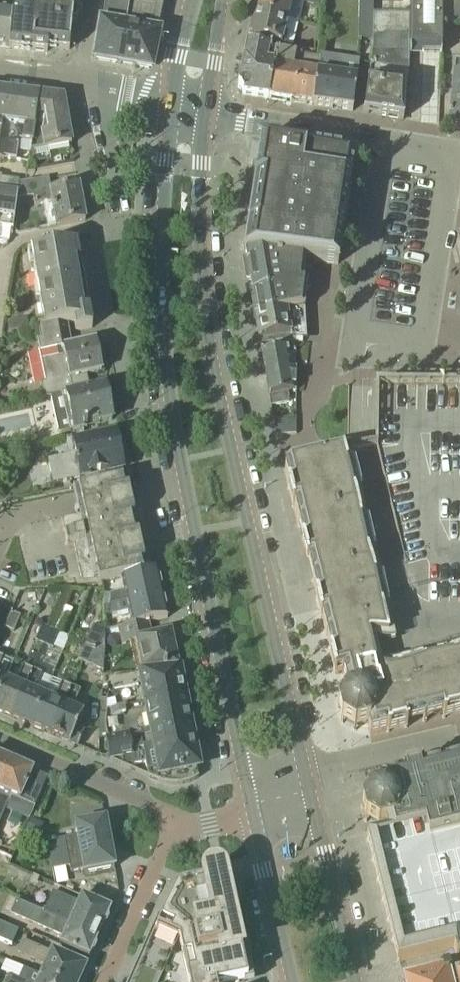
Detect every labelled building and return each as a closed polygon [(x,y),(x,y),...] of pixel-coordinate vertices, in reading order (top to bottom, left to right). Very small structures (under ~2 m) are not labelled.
[(48,44),(57,45),(56,48),(69,50),(73,11),(80,12),(82,0),(14,0),(13,12),(9,48),(47,52),(48,44)] [(101,24),(95,59),(118,63),(119,63),(130,0),(106,0),(101,24)] [(119,63),(121,64),(121,62),(132,64),(132,66),(135,66),(148,68),(152,65),(165,1),(159,0),(130,0),(119,63)] [(291,0),(257,0),(254,11),(287,19),(291,0)] [(410,53),(411,53),(411,49),(441,50),(441,55),(441,22),(442,22),(442,0),(411,0),(410,53)] [(442,22),(459,22),(459,0),(442,0),(442,22)] [(9,48),(13,12),(0,10),(0,47),(9,48)] [(281,43),(287,19),(254,11),(249,36),(281,43)] [(373,49),(364,113),(369,114),(369,109),(378,110),(378,115),(404,119),(405,83),(408,83),(409,53),(408,53),(409,14),(373,13),(373,49)] [(360,16),(360,36),(372,36),(373,16),(360,16)] [(269,99),(276,52),(247,44),(244,59),(238,88),(243,95),(269,99)] [(276,52),(269,99),(291,102),(297,71),(292,70),(296,49),(284,47),(283,53),(276,52)] [(297,71),(291,102),(313,105),(320,58),(304,56),(305,50),(296,49),(292,70),(297,71)] [(313,105),(353,111),(360,60),(320,55),(320,58),(313,105)] [(455,61),(449,127),(459,128),(459,62),(455,61)] [(5,160),(5,159),(16,160),(17,152),(30,153),(30,148),(31,148),(38,95),(7,92),(3,125),(1,124),(0,137),(0,160),(5,160)] [(63,98),(38,95),(31,148),(45,150),(71,145),(63,98)] [(313,260),(313,261),(338,264),(338,262),(341,246),(339,245),(349,183),(350,183),(355,156),(262,141),(247,237),(250,237),(250,236),(255,236),(252,251),(248,251),(248,249),(245,249),(244,251),(302,258),(313,260)] [(2,178),(1,183),(0,183),(0,229),(12,231),(20,181),(2,178)] [(55,226),(85,221),(79,187),(50,192),(50,193),(33,195),(35,205),(51,202),(55,226)] [(40,302),(45,328),(66,325),(74,323),(75,331),(92,328),(89,310),(84,311),(76,262),(81,261),(78,243),(32,251),(32,252),(36,251),(38,263),(34,264),(38,290),(43,289),(45,301),(40,302)] [(302,258),(244,251),(244,252),(246,263),(244,266),(245,270),(247,272),(251,292),(303,281),(305,267),(308,268),(308,269),(309,269),(309,268),(312,268),(313,261),(313,260),(302,258)] [(255,316),(304,308),(307,289),(311,287),(311,283),(308,281),(304,282),(303,282),(303,281),(251,292),(255,316)] [(304,308),(255,316),(259,340),(260,340),(261,344),(296,339),(306,339),(304,308)] [(70,348),(66,325),(45,328),(38,329),(43,351),(39,352),(39,355),(45,384),(42,385),(45,398),(70,392),(90,388),(87,375),(102,371),(95,342),(70,348)] [(262,353),(265,369),(266,369),(266,373),(265,373),(265,374),(296,369),(296,339),(261,344),(262,352),(262,353)] [(296,369),(265,374),(265,375),(267,375),(267,379),(266,379),(271,406),(276,406),(290,403),(288,391),(296,391),(296,369)] [(105,386),(67,395),(51,398),(58,434),(61,434),(87,429),(86,426),(112,420),(105,386)] [(376,386),(375,446),(284,468),(289,487),(288,488),(288,490),(290,490),(294,505),(292,506),(293,508),(294,508),(317,599),(316,600),(316,601),(318,601),(322,617),(320,617),(321,619),(322,619),(331,655),(330,655),(330,658),(332,657),(336,673),(334,674),(335,675),(343,673),(348,694),(345,695),(337,708),(341,721),(341,723),(354,731),(368,728),(370,736),(387,731),(387,733),(389,732),(389,731),(405,727),(405,728),(407,728),(407,727),(423,722),(443,717),(443,719),(459,715),(459,387),(376,386)] [(296,417),(273,419),(276,436),(279,435),(297,434),(297,433),(296,433),(296,419),(297,419),(297,418),(296,418),(296,417)] [(123,468),(119,451),(115,433),(72,443),(74,454),(47,460),(52,484),(86,477),(86,476),(123,468)] [(129,479),(80,489),(73,490),(76,504),(79,516),(61,520),(67,546),(73,544),(81,583),(98,582),(98,583),(99,584),(120,579),(145,573),(130,504),(131,503),(129,494),(128,488),(131,488),(129,479)] [(110,605),(110,606),(162,594),(157,570),(145,573),(120,579),(123,591),(110,595),(110,605)] [(128,612),(131,625),(148,622),(168,618),(162,594),(110,606),(109,616),(128,612)] [(4,627),(14,632),(21,616),(11,612),(4,627)] [(151,637),(148,622),(131,625),(118,627),(121,641),(122,645),(131,642),(138,673),(139,673),(179,669),(171,633),(151,637)] [(35,641),(44,645),(51,629),(42,625),(35,641)] [(51,629),(44,645),(53,649),(60,633),(51,629)] [(79,660),(87,664),(94,648),(86,645),(79,660)] [(104,653),(94,648),(87,664),(103,671),(104,653)] [(5,680),(13,662),(2,657),(0,656),(0,690),(5,680)] [(11,717),(32,670),(23,666),(15,685),(5,680),(0,690),(0,712),(11,717)] [(100,714),(106,713),(185,697),(179,669),(139,673),(138,673),(133,673),(103,677),(100,701),(100,714)] [(31,726),(44,697),(34,693),(42,675),(32,670),(11,717),(31,726)] [(44,697),(31,726),(50,734),(71,688),(62,684),(52,679),(44,697)] [(50,734),(78,746),(84,734),(77,731),(84,715),(72,710),(80,692),(71,688),(50,734)] [(105,730),(108,741),(129,736),(130,739),(191,727),(185,697),(106,713),(105,730)] [(109,760),(157,781),(167,784),(178,785),(189,783),(199,778),(198,777),(196,769),(199,768),(191,727),(130,739),(129,736),(108,741),(106,741),(109,760)] [(11,762),(0,757),(0,786),(11,762)] [(4,809),(29,820),(48,778),(11,762),(0,786),(0,818),(4,809)] [(442,773),(442,771),(436,768),(422,771),(421,770),(419,770),(420,772),(404,776),(403,774),(401,775),(402,776),(381,782),(383,790),(369,793),(361,806),(365,821),(366,822),(378,829),(380,829),(385,828),(386,834),(368,838),(368,839),(367,839),(397,962),(398,962),(399,962),(454,949),(456,959),(459,958),(459,769),(442,773)] [(105,820),(75,825),(77,837),(48,842),(51,855),(110,844),(105,820)] [(114,868),(110,844),(51,855),(54,869),(69,866),(70,872),(83,870),(84,873),(114,868)] [(5,874),(12,858),(0,853),(0,871),(5,874)] [(244,981),(251,981),(253,981),(249,963),(244,965),(224,876),(224,874),(222,871),(220,870),(217,868),(212,868),(207,871),(204,876),(203,881),(181,886),(177,888),(174,892),(163,917),(158,914),(128,981),(242,981),(244,981)] [(108,915),(111,909),(81,896),(76,909),(48,897),(42,911),(99,936),(103,927),(105,926),(108,921),(107,918),(108,915)] [(59,946),(87,958),(89,959),(90,957),(89,957),(90,954),(93,953),(95,948),(94,945),(99,936),(42,911),(17,900),(11,914),(64,937),(59,946)] [(0,923),(0,940),(12,945),(18,931),(0,923)] [(83,968),(25,942),(19,954),(47,966),(42,977),(53,981),(80,981),(83,977),(80,975),(83,968)] [(42,977),(23,969),(18,979),(10,975),(7,981),(53,981),(42,977)]
